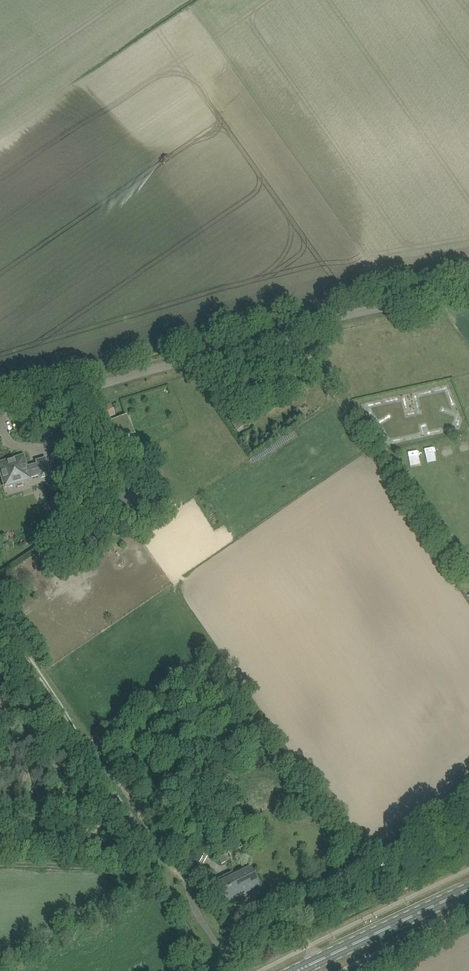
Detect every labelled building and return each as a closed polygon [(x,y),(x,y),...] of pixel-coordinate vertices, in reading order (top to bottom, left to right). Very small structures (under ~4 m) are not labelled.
[(433,367),(434,378),(452,376),(451,364),(433,367)] [(95,411),(99,421),(115,415),(111,405),(95,411)] [(110,438),(131,434),(127,416),(106,420),(110,438)] [(441,454),(450,453),(449,444),(440,445),(441,454)] [(435,448),(425,448),(425,458),(436,457),(435,448)] [(23,457),(0,464),(0,469),(5,487),(30,479),(29,478),(41,475),(41,478),(50,475),(45,459),(37,462),(37,465),(26,468),(23,457)] [(85,481),(93,475),(89,469),(80,475),(85,481)] [(102,513),(102,522),(115,521),(115,513),(102,513)] [(65,540),(55,547),(63,559),(73,552),(65,540)] [(225,855),(219,858),(222,864),(228,861),(225,855)] [(227,902),(260,886),(251,868),(235,875),(233,872),(216,880),(227,902)]
